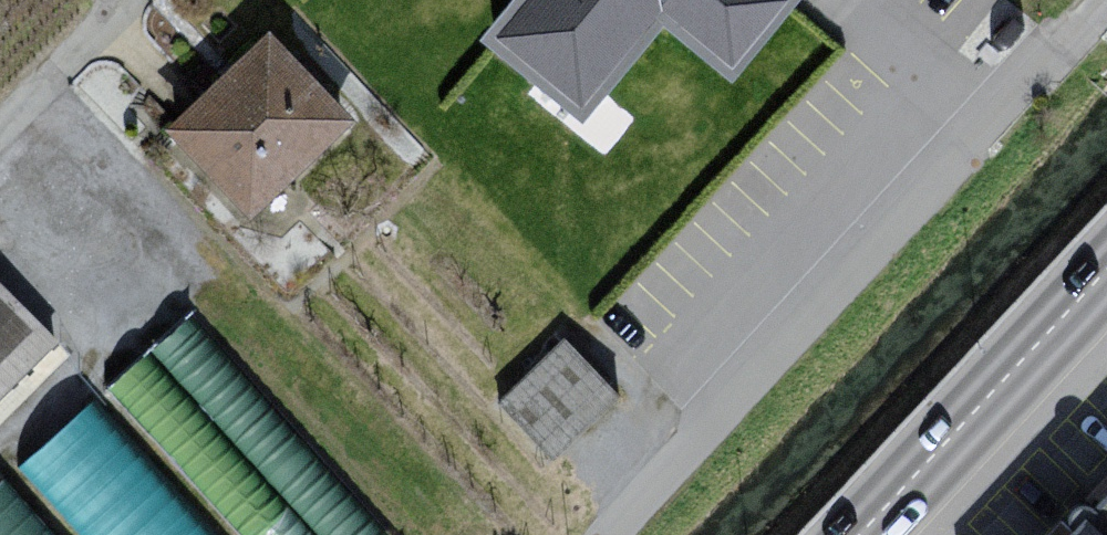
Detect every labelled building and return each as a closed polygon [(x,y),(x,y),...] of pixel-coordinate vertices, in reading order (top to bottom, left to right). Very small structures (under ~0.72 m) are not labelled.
[(494,30),(578,103),(663,6),(724,58),(774,0),(520,0),(494,30)] [(277,47),(178,143),(265,232),(365,136),(277,47)] [(63,338),(0,270),(0,396),(63,338)] [(232,514),(250,534),(374,534),(187,315),(112,377),(170,445),(202,418),(229,449),(232,448),(264,486),(232,514)] [(568,330),(501,392),(555,449),(622,387),(568,330)] [(87,397),(18,466),(87,534),(224,534),(87,397)] [(3,470),(0,473),(0,534),(69,534),(3,470)]
